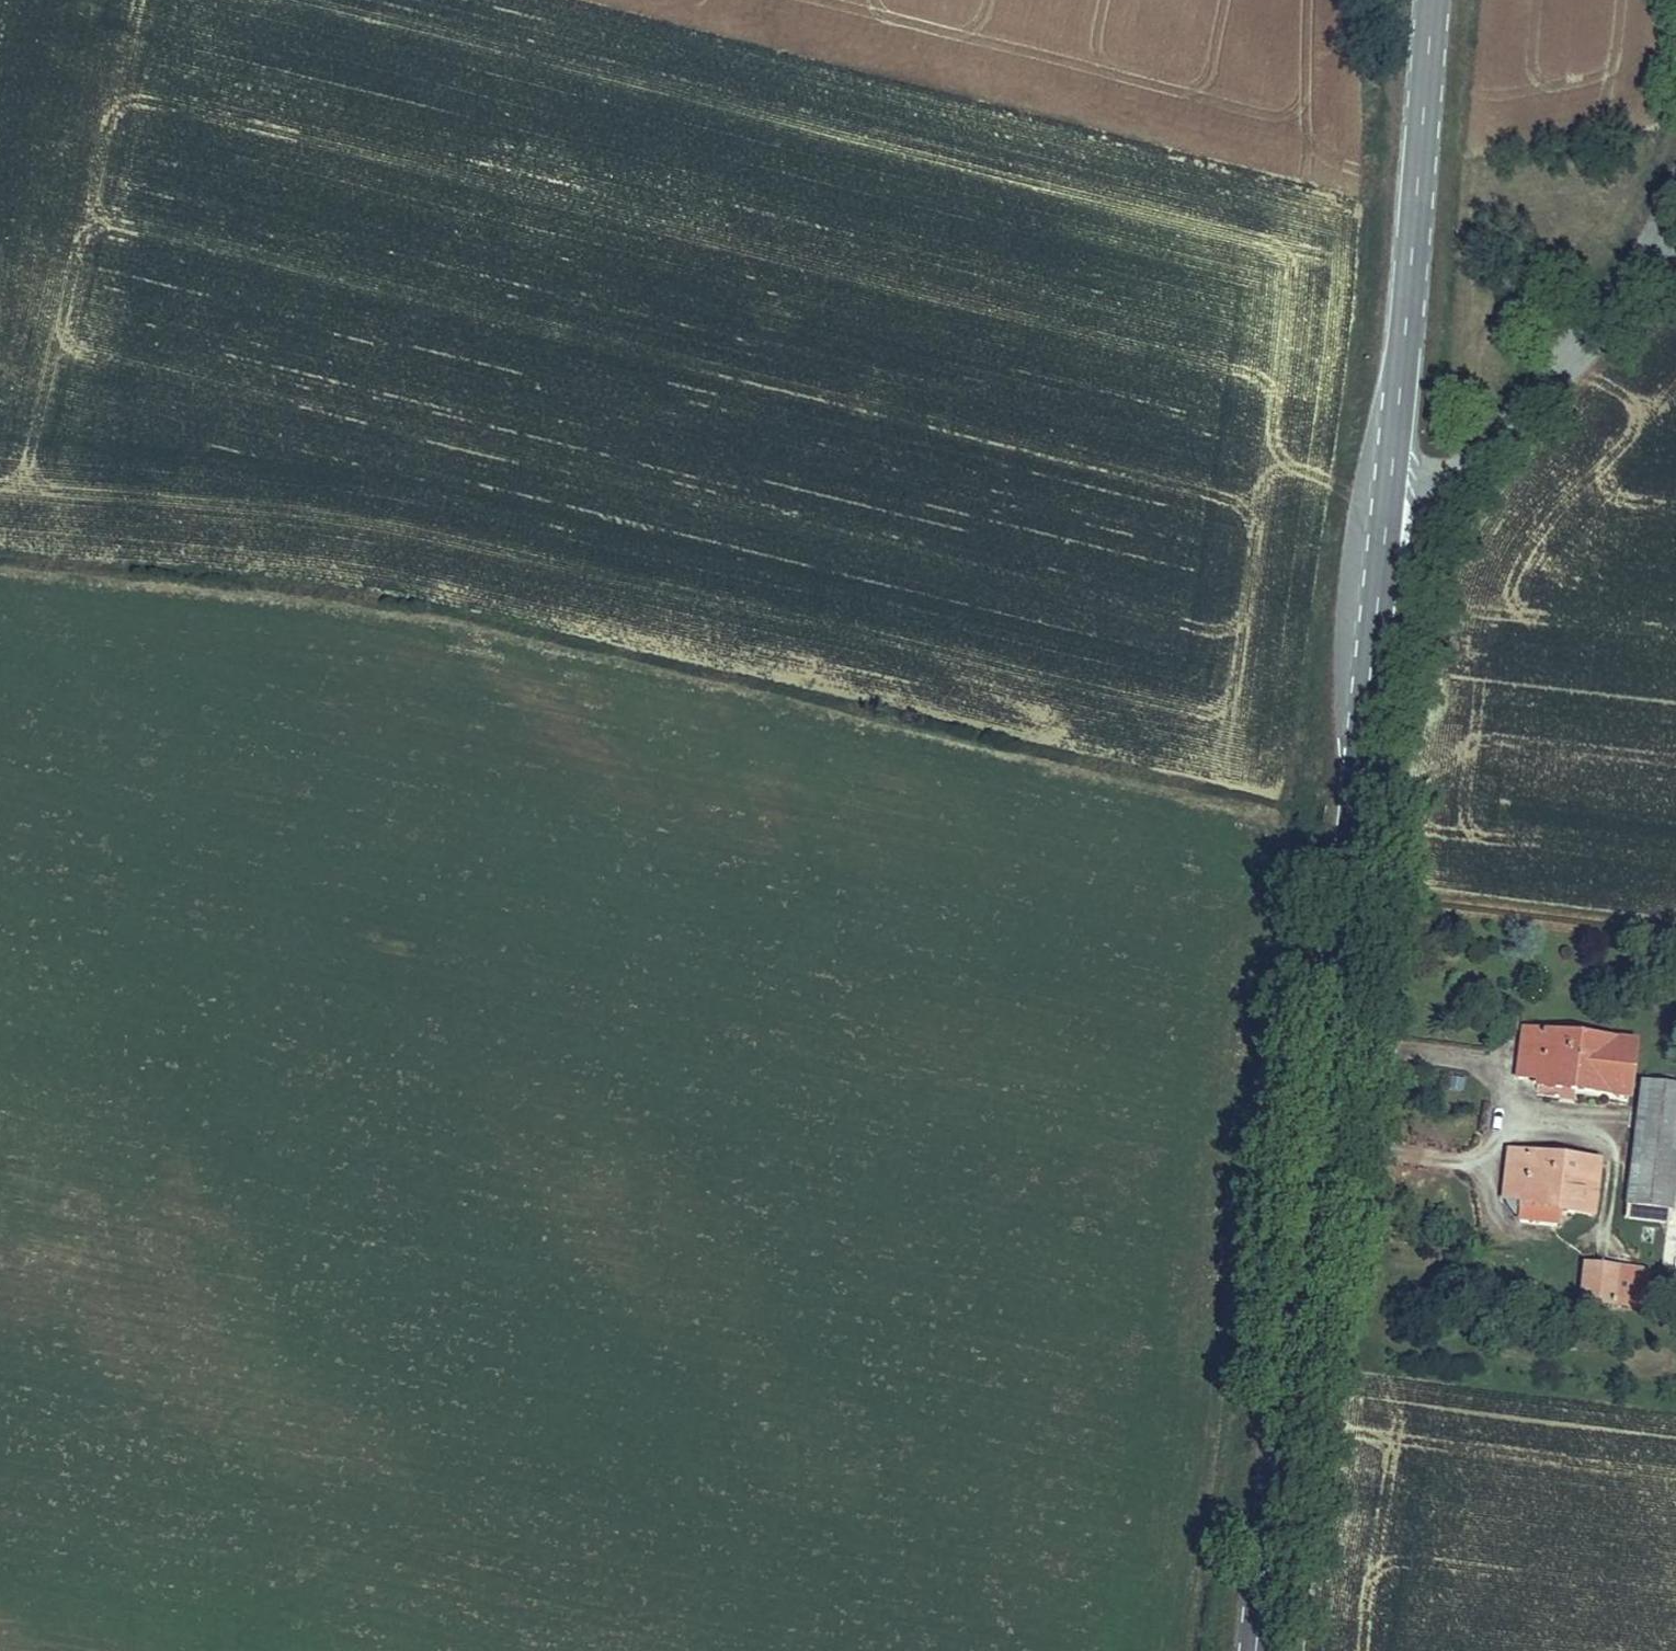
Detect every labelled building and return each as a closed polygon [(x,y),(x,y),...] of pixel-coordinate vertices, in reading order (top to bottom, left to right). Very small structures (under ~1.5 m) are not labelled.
[(1637,1037),(1529,1027),(1524,1072),(1544,1074),(1543,1083),(1632,1090),(1637,1037)] [(1652,1078),(1637,1197),(1675,1201),(1675,1081),(1652,1078)] [(1600,1159),(1516,1149),(1512,1193),(1533,1196),(1530,1217),(1557,1220),(1558,1206),(1595,1211),(1600,1159)] [(1637,1197),(1635,1216),(1675,1221),(1675,1217),(1675,1201),(1637,1197)] [(1620,1263),(1589,1260),(1586,1296),(1617,1298),(1620,1263)]
